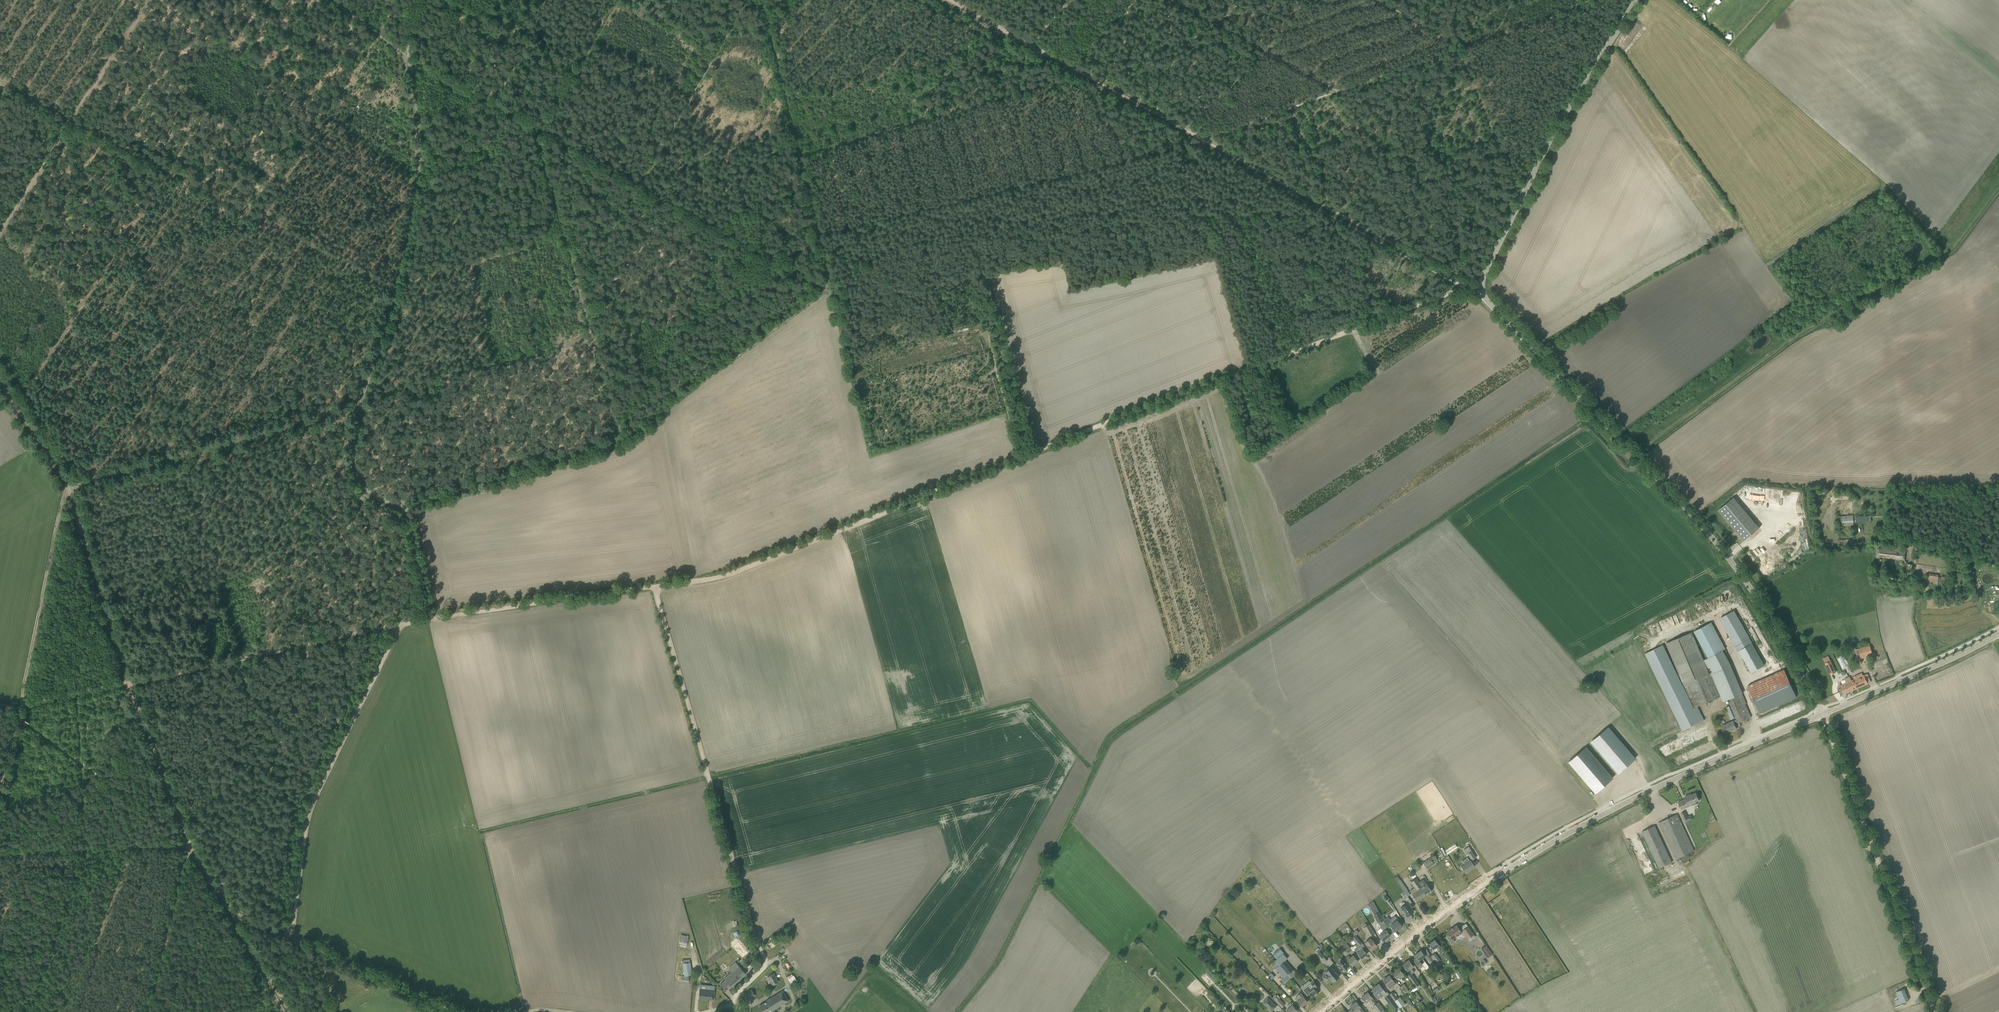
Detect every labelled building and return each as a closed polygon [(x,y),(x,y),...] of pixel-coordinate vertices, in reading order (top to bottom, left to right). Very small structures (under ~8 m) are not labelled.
[(1759,528),(1733,497),(1718,510),(1744,541),(1759,528)] [(1836,516),(1837,526),(1854,525),(1853,515),(1836,516)] [(1838,540),(1838,548),(1855,547),(1855,539),(1838,540)] [(1877,557),(1905,560),(1906,552),(1878,548),(1877,557)] [(1929,573),(1928,583),(1937,584),(1939,575),(1929,573)] [(1708,658),(1723,649),(1725,648),(1711,622),(1694,631),(1708,658)] [(1709,674),(1692,632),(1666,643),(1683,685),(1684,685),(1693,708),(1697,706),(1720,696),(1721,696),(1718,688),(1717,688),(1711,675),(1709,674)] [(1764,665),(1747,634),(1733,642),(1738,651),(1739,651),(1751,673),(1755,670),(1761,667),(1764,665)] [(1693,708),(1663,645),(1645,654),(1682,731),(1704,720),(1697,706),(1693,708)] [(1859,654),(1861,658),(1872,655),(1870,645),(1855,650),(1857,655),(1859,654)] [(1732,669),(1722,650),(1708,658),(1704,660),(1711,673),(1709,674),(1711,675),(1716,673),(1722,686),(1718,688),(1721,696),(1725,694),(1732,709),(1746,703),(1732,669)] [(1823,659),(1830,675),(1836,672),(1828,656),(1823,659)] [(1747,686),(1759,714),(1796,698),(1784,670),(1747,686)] [(1854,679),(1851,681),(1850,677),(1844,679),(1846,683),(1839,686),(1843,694),(1868,684),(1866,679),(1869,677),(1867,674),(1863,675),(1862,673),(1853,677),(1854,679)] [(1746,703),(1732,709),(1736,719),(1733,720),(1721,725),(1725,734),(1736,729),(1734,724),(1751,717),(1749,712),(1746,703)] [(1608,727),(1591,742),(1592,743),(1618,773),(1617,773),(1618,773),(1635,758),(1634,758),(1609,728),(1608,727)] [(1586,747),(1568,762),(1569,763),(1569,762),(1595,792),(1595,793),(1612,778),(1586,748),(1586,747)] [(1696,802),(1699,800),(1696,792),(1690,795),(1689,794),(1685,797),(1686,798),(1678,802),(1682,810),(1692,805),(1693,806),(1697,804),(1696,802)] [(1681,813),(1685,822),(1693,819),(1691,815),(1687,816),(1685,811),(1681,813)] [(1659,822),(1661,827),(1676,859),(1694,850),(1677,814),(1659,822)] [(1642,831),(1644,836),(1659,868),(1672,862),(1655,825),(1642,831)] [(1465,851),(1466,853),(1467,853),(1472,860),(1476,857),(1469,848),(1465,851)] [(1430,858),(1423,862),(1427,868),(1434,864),(1430,858)] [(1461,868),(1461,869),(1462,869),(1463,869),(1465,872),(1475,866),(1470,859),(1461,865),(1462,867),(1461,867),(1461,868)] [(1415,887),(1410,891),(1411,893),(1410,894),(1415,901),(1416,900),(1417,901),(1432,891),(1431,889),(1428,885),(1427,883),(1422,887),(1416,878),(1411,882),(1415,887)] [(1407,903),(1400,907),(1407,916),(1414,911),(1411,908),(1414,906),(1409,898),(1406,900),(1407,903)] [(1379,911),(1373,915),(1378,923),(1381,926),(1380,927),(1382,930),(1383,931),(1379,934),(1384,940),(1385,940),(1388,938),(1387,937),(1390,935),(1386,931),(1389,928),(1385,923),(1384,920),(1379,911)] [(1388,916),(1384,920),(1385,923),(1389,928),(1392,926),(1396,930),(1398,928),(1399,929),(1402,927),(1401,926),(1402,925),(1397,919),(1397,918),(1394,915),(1390,919),(1388,916)] [(1364,927),(1369,936),(1375,933),(1369,924),(1364,927)] [(1449,934),(1446,936),(1452,944),(1455,941),(1453,939),(1464,932),(1464,931),(1461,927),(1459,929),(1457,925),(1447,931),(1449,934)] [(681,934),(679,943),(686,945),(689,936),(681,934)] [(1352,937),(1357,944),(1358,945),(1359,945),(1362,943),(1355,934),(1352,937)] [(1352,950),(1342,938),(1340,940),(1349,952),(1352,950)] [(1367,945),(1371,950),(1377,945),(1373,940),(1372,940),(1370,938),(1365,942),(1367,945)] [(1429,944),(1432,948),(1433,949),(1436,947),(1438,950),(1441,947),(1435,939),(1429,944)] [(1358,945),(1357,944),(1355,945),(1357,947),(1354,949),(1361,958),(1367,953),(1363,948),(1362,948),(1359,945),(1358,945)] [(1486,945),(1481,948),(1487,958),(1492,954),(1486,945)] [(1414,955),(1416,957),(1419,960),(1422,964),(1422,963),(1425,961),(1422,958),(1425,956),(1421,950),(1414,955)] [(1318,953),(1324,961),(1327,959),(1321,951),(1318,953)] [(1431,955),(1432,957),(1433,957),(1438,963),(1441,960),(1440,959),(1435,952),(1431,955)] [(1347,959),(1352,966),(1358,961),(1353,954),(1350,956),(1349,955),(1346,957),(1347,959)] [(1432,957),(1431,955),(1430,956),(1428,954),(1425,956),(1434,967),(1436,965),(1436,964),(1436,963),(1432,958),(1432,957)] [(1276,960),(1288,974),(1293,969),(1285,960),(1285,959),(1281,955),(1277,959),(1275,960),(1276,960)] [(1419,960),(1416,957),(1413,960),(1419,967),(1419,966),(1420,968),(1423,966),(1422,963),(1422,964),(1419,960)] [(1347,970),(1345,969),(1348,967),(1341,958),(1336,962),(1344,972),(1347,970)] [(1290,977),(1288,974),(1276,960),(1274,962),(1275,963),(1271,966),(1274,970),(1276,968),(1284,978),(1282,979),(1284,982),(1290,977)] [(1414,971),(1411,967),(1413,966),(1409,960),(1403,964),(1409,972),(1406,974),(1416,987),(1419,984),(1412,973),(1414,971)] [(691,962),(683,963),(684,976),(692,975),(691,962)] [(720,984),(726,991),(746,973),(739,965),(724,978),(725,980),(720,984)] [(1326,973),(1322,977),(1327,983),(1331,979),(1333,981),(1339,976),(1332,967),(1325,972),(1326,973)] [(1399,967),(1392,972),(1397,978),(1400,976),(1403,979),(1406,977),(1403,973),(1399,967)] [(767,977),(772,985),(778,982),(773,973),(767,977)] [(1383,980),(1386,984),(1388,986),(1390,988),(1396,983),(1389,975),(1383,980)] [(793,976),(788,979),(791,985),(797,981),(793,976)] [(1310,983),(1303,989),(1308,996),(1310,994),(1313,997),(1319,993),(1316,990),(1319,987),(1314,980),(1310,983)] [(1379,983),(1373,988),(1377,994),(1380,991),(1384,997),(1389,994),(1387,991),(1386,992),(1383,989),(1379,983)] [(1408,990),(1403,984),(1400,986),(1405,993),(1408,990)] [(699,999),(713,1000),(714,990),(705,989),(705,988),(700,987),(699,999)] [(1230,990),(1237,997),(1240,995),(1233,988),(1230,990)] [(1896,991),(1899,999),(1895,1000),(1896,1004),(1909,1000),(1904,988),(1896,991)] [(749,992),(746,994),(746,993),(743,995),(746,1001),(755,996),(751,990),(748,991),(749,992)] [(762,1011),(767,1011),(772,1009),(772,1010),(789,1000),(783,990),(766,1000),(767,1001),(759,1006),(762,1011)] [(1393,991),(1389,994),(1398,1006),(1400,1008),(1405,1003),(1400,996),(1398,998),(1393,991)] [(1295,998),(1299,1003),(1302,1006),(1308,1001),(1300,992),(1297,995),(1297,996),(1295,998)] [(1369,1000),(1371,1003),(1375,1000),(1368,992),(1362,997),(1366,1002),(1369,1000)] [(1389,994),(1384,997),(1390,1005),(1393,1009),(1394,1009),(1398,1006),(1389,994)] [(1273,998),(1282,1007),(1285,1004),(1279,998),(1279,997),(1277,995),(1276,995),(1273,998)] [(1262,1002),(1271,1011),(1276,1006),(1268,997),(1262,1002)] [(1359,1011),(1360,1011),(1365,1011),(1356,1001),(1350,1006),(1355,1011),(1358,1011),(1359,1011)] [(1286,1009),(1288,1011),(1289,1011),(1295,1011),(1297,1010),(1294,1006),(1290,1002),(1287,1004),(1289,1006),(1289,1007),(1286,1009)] [(1378,1011),(1379,1011),(1383,1009),(1377,1002),(1373,1005),(1378,1011)]
